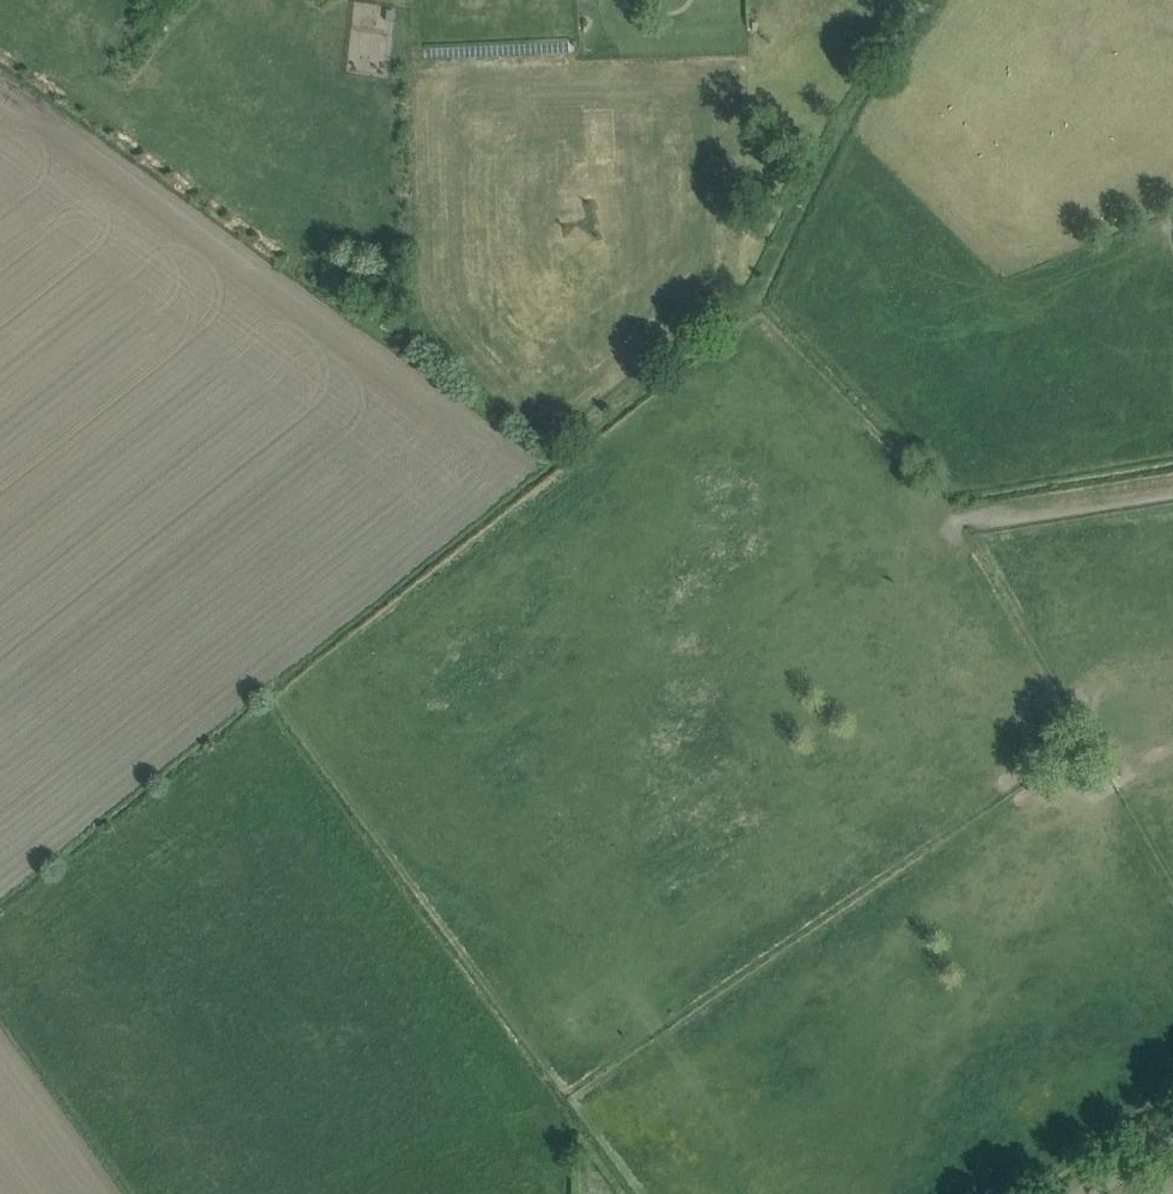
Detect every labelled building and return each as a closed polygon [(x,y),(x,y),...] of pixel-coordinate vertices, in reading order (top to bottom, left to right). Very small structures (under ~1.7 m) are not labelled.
[(589,1153),(581,1158),(585,1164),(593,1158),(589,1153)]
